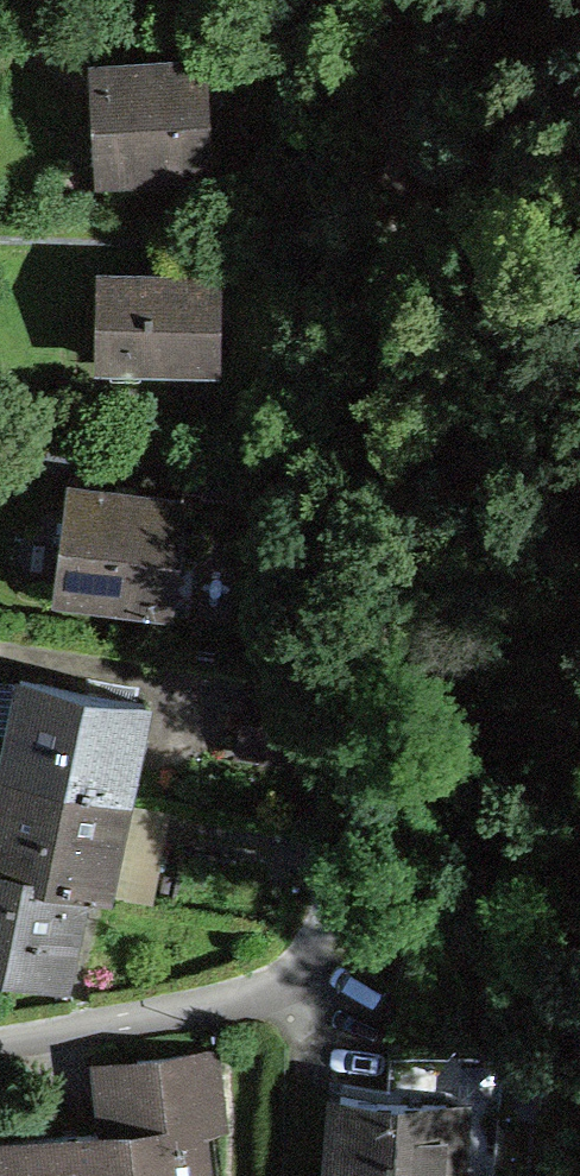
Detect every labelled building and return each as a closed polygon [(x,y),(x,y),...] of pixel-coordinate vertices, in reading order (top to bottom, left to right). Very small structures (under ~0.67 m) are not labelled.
[(203,62),(94,68),(99,173),(206,167),(208,167),(207,128),(203,62)] [(247,202),(244,127),(207,128),(208,167),(206,167),(208,203),(247,202)] [(100,275),(98,359),(219,362),(221,278),(100,275)] [(72,486),(57,591),(188,609),(195,558),(178,556),(185,502),(72,486)] [(5,774),(125,798),(145,703),(24,678),(5,774)] [(5,774),(0,798),(0,869),(86,887),(107,891),(125,798),(5,774)] [(66,980),(86,887),(0,869),(0,966),(66,980)] [(217,1049),(138,1057),(144,1125),(145,1130),(198,1125),(224,1122),(217,1049)] [(391,1054),(388,1100),(446,1105),(463,1106),(467,1060),(391,1054)] [(348,1175),(458,1175),(462,1136),(444,1135),(446,1105),(388,1100),(340,1096),(335,1154),(350,1156),(348,1175)] [(0,1141),(0,1175),(203,1175),(198,1125),(145,1130),(144,1125),(0,1141)]
